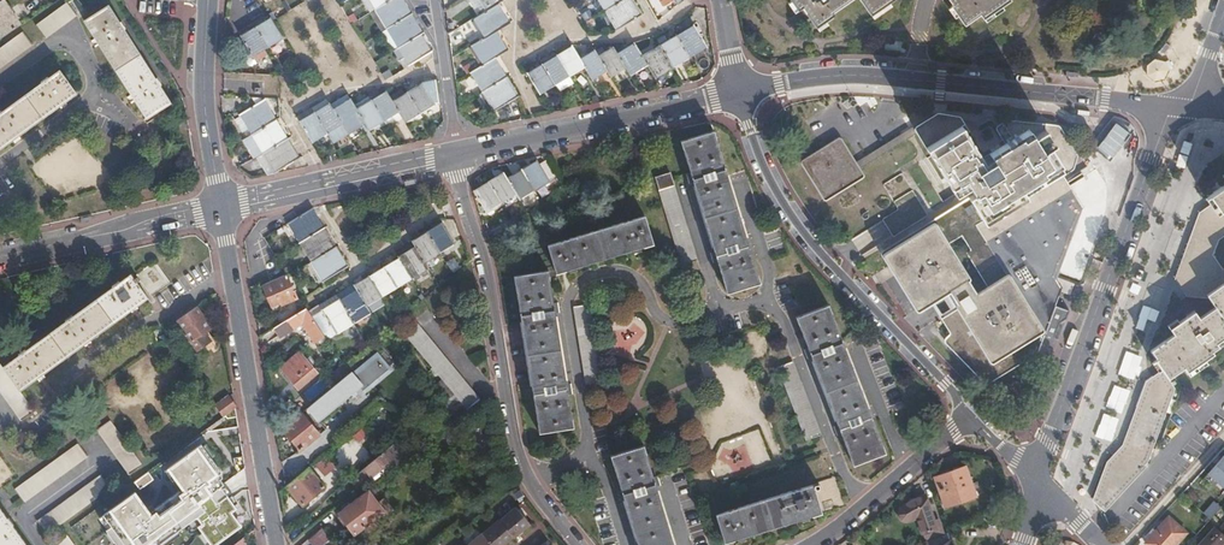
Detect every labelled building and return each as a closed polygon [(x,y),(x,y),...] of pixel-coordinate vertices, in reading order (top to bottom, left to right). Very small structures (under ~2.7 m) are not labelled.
[(20,26),(3,0),(1,0),(0,1),(0,36),(1,38),(20,26)] [(404,0),(389,0),(376,8),(374,9),(386,28),(412,12),(404,0)] [(486,11),(499,3),(504,0),(480,0),(486,11)] [(604,12),(623,0),(597,0),(604,12)] [(632,0),(623,0),(604,12),(615,30),(641,15),(632,0)] [(797,15),(802,12),(815,32),(819,29),(834,19),(832,16),(836,13),(855,0),(787,0),(797,15)] [(870,19),(875,16),(898,1),(898,0),(857,0),(870,19)] [(948,1),(954,10),(952,11),(966,30),(970,27),(981,19),(984,24),(988,21),(1011,5),(1010,3),(1015,0),(950,0),(948,1)] [(74,15),(66,3),(34,26),(43,39),(74,15)] [(499,3),(486,11),(473,19),(484,38),(497,30),(510,22),(499,3)] [(454,5),(446,13),(452,19),(460,11),(454,5)] [(170,101),(107,6),(83,22),(147,117),(170,101)] [(424,31),(412,12),(386,28),(398,47),(421,33),(424,31)] [(255,27),(268,49),(284,39),(273,21),(270,18),(269,18),(255,27)] [(675,35),(689,59),(707,48),(701,39),(693,24),(675,35)] [(240,37),(253,58),(268,49),(255,27),(240,37)] [(487,62),(495,57),(508,49),(497,30),(484,38),(476,43),(487,62)] [(20,33),(0,48),(0,66),(29,45),(20,33)] [(432,51),(421,33),(398,47),(409,65),(432,51)] [(672,69),(689,59),(675,35),(658,45),(672,69)] [(634,44),(617,53),(628,70),(631,76),(648,66),(641,55),(634,44)] [(557,53),(571,77),(585,68),(580,59),(571,45),(557,53)] [(658,45),(641,55),(648,66),(655,79),(672,69),(658,45)] [(609,72),(613,79),(628,70),(617,53),(613,47),(599,56),(609,72)] [(585,68),(593,81),(609,72),(599,56),(595,50),(580,59),(585,68)] [(542,62),(556,86),(571,77),(557,53),(542,62)] [(475,69),(487,88),(507,77),(495,57),(487,62),(475,69)] [(526,72),(540,95),(556,86),(542,62),(526,72)] [(59,72),(0,114),(0,148),(75,94),(59,72)] [(499,108),(519,96),(507,77),(487,88),(499,108)] [(439,109),(423,83),(409,91),(425,118),(439,109)] [(371,100),(386,124),(401,115),(393,101),(387,90),(371,100)] [(401,115),(409,127),(425,118),(409,91),(393,101),(401,115)] [(278,118),(266,99),(240,115),(251,134),(278,118)] [(343,125),(350,137),(368,127),(356,108),(351,99),(333,109),(343,125)] [(371,132),(386,124),(371,100),(356,108),(368,127),(371,132)] [(314,112),(328,134),(343,125),(333,109),(329,103),(314,112)] [(299,121),(313,143),(328,134),(314,112),(299,121)] [(919,133),(942,118),(933,116),(862,162),(866,167),(919,133)] [(278,118),(251,134),(263,154),(289,138),(278,118)] [(1066,172),(1071,169),(1075,166),(1077,157),(1061,130),(1013,125),(1004,130),(1012,143),(984,160),(961,121),(942,118),(919,133),(956,196),(972,186),(977,196),(971,199),(975,206),(937,229),(935,226),(888,254),(921,311),(951,293),(962,311),(950,319),(960,335),(953,339),(965,359),(971,355),(989,384),(1042,351),(1048,335),(1031,316),(1052,311),(1087,208),(1066,172)] [(760,284),(714,132),(682,142),(728,294),(760,284)] [(241,140),(253,160),(257,157),(263,154),(251,134),(241,140)] [(1095,137),(1097,167),(1125,165),(1124,135),(1095,137)] [(263,154),(274,173),(275,173),(301,158),(289,138),(263,154)] [(866,167),(862,162),(857,166),(841,141),(805,164),(828,199),(864,176),(860,171),(866,167)] [(257,157),(268,174),(274,173),(263,154),(257,157)] [(521,169),(535,192),(550,182),(536,160),(521,169)] [(517,194),(520,201),(535,192),(521,169),(507,177),(517,194)] [(1094,208),(1071,169),(1066,172),(1087,208),(1052,311),(1031,316),(1048,335),(1094,208)] [(488,182),(501,204),(517,194),(507,177),(503,172),(488,182)] [(660,189),(675,185),(671,174),(657,178),(660,189)] [(488,182),(473,191),(487,213),(501,204),(488,182)] [(698,262),(675,185),(660,189),(660,190),(683,266),(698,262)] [(1211,198),(1217,206),(1204,215),(1180,279),(1191,295),(1209,296),(1218,309),(1202,320),(1198,313),(1173,331),(1176,336),(1153,351),(1159,360),(1156,361),(1165,374),(1151,382),(1126,448),(1111,465),(1099,500),(1107,509),(1153,467),(1180,395),(1173,386),(1189,375),(1192,379),(1220,360),(1218,358),(1223,353),(1223,350),(1223,349),(1223,348),(1223,189),(1211,198)] [(325,228),(312,207),(287,223),(299,243),(325,228)] [(653,243),(645,216),(548,244),(556,272),(653,243)] [(427,231),(439,251),(454,242),(442,222),(427,231)] [(336,246),(325,228),(299,243),(310,262),(336,246)] [(423,260),(439,251),(427,231),(412,240),(415,246),(423,260)] [(348,266),(336,246),(310,262),(322,282),(348,266)] [(414,278),(429,269),(423,260),(415,246),(400,256),(401,257),(414,278)] [(397,288),(414,278),(401,257),(385,267),(397,288)] [(154,262),(132,277),(130,274),(0,366),(0,394),(19,421),(32,412),(18,390),(168,282),(154,262)] [(370,276),(382,297),(397,288),(385,267),(370,276)] [(573,427),(548,271),(514,276),(539,433),(573,427)] [(286,274),(262,285),(267,296),(270,295),(274,305),(285,300),(286,303),(297,298),(286,274)] [(367,306),(382,297),(370,276),(355,285),(357,288),(367,306)] [(354,324),(372,313),(367,306),(357,288),(339,299),(354,324)] [(336,334),(354,324),(339,299),(322,309),(336,334)] [(603,383),(591,304),(575,307),(587,385),(603,383)] [(886,453),(828,306),(797,318),(854,465),(886,453)] [(210,328),(195,307),(175,321),(178,325),(196,350),(209,341),(204,332),(210,328)] [(321,343),(326,340),(313,321),(305,308),(275,326),(281,336),(302,323),(314,342),(318,340),(321,343)] [(178,325),(175,321),(163,329),(165,333),(178,325)] [(479,400),(420,327),(407,338),(466,411),(479,400)] [(317,373),(300,353),(281,369),(298,389),(317,373)] [(332,387),(307,407),(317,420),(358,387),(361,390),(386,370),(377,358),(354,376),(351,372),(349,373),(340,381),(337,383),(332,387)] [(821,435),(792,363),(777,369),(806,441),(821,435)] [(349,373),(344,366),(334,373),(340,381),(349,373)] [(326,379),(332,387),(337,383),(330,375),(326,379)] [(235,409),(236,408),(228,396),(215,405),(223,417),(235,409)] [(319,435),(302,414),(282,430),(300,451),(319,435)] [(142,464),(109,419),(96,429),(129,473),(142,464)] [(361,471),(355,475),(364,487),(366,486),(371,482),(396,464),(406,456),(394,442),(361,471)] [(87,456),(77,443),(14,490),(23,503),(87,456)] [(200,444),(167,468),(182,488),(178,491),(148,513),(133,492),(102,514),(110,526),(106,529),(105,530),(116,544),(159,544),(158,544),(187,523),(196,523),(198,526),(197,527),(210,544),(215,544),(240,527),(230,513),(235,509),(219,487),(222,484),(216,476),(220,473),(200,444)] [(644,447),(612,456),(639,544),(675,544),(644,447)] [(1210,470),(1217,476),(1213,480),(1223,489),(1223,455),(1210,470)] [(320,457),(312,463),(317,469),(325,462),(320,457)] [(308,467),(286,485),(302,505),(324,487),(308,467)] [(978,498),(968,467),(937,478),(946,508),(978,498)] [(182,488),(167,468),(163,470),(178,491),(182,488)] [(152,480),(146,472),(133,482),(138,489),(152,480)] [(110,487),(101,475),(37,522),(46,534),(110,487)] [(821,512),(845,505),(836,477),(813,484),(813,485),(821,512)] [(726,542),(821,512),(813,485),(717,515),(726,542)] [(355,533),(385,510),(369,490),(340,512),(355,533)] [(937,530),(925,496),(910,501),(901,508),(901,511),(900,514),(900,518),(902,520),(905,522),(909,522),(917,519),(923,534),(937,530)] [(1204,514),(1209,520),(1219,509),(1216,505),(1213,503),(1204,514)] [(516,508),(499,522),(498,520),(482,534),(481,534),(467,544),(502,544),(512,536),(513,537),(529,524),(516,508)] [(0,510),(0,544),(25,544),(0,510)] [(110,526),(102,514),(98,517),(106,529),(110,526)] [(1168,517),(1145,543),(1148,544),(1175,544),(1186,532),(1168,517)] [(1222,532),(1216,526),(1199,544),(1223,544),(1223,530),(1222,532)] [(308,540),(312,544),(320,544),(321,544),(329,537),(322,528),(308,540)] [(947,534),(927,542),(928,544),(955,544),(950,533),(947,534)] [(66,535),(54,544),(73,544),(66,535)]
